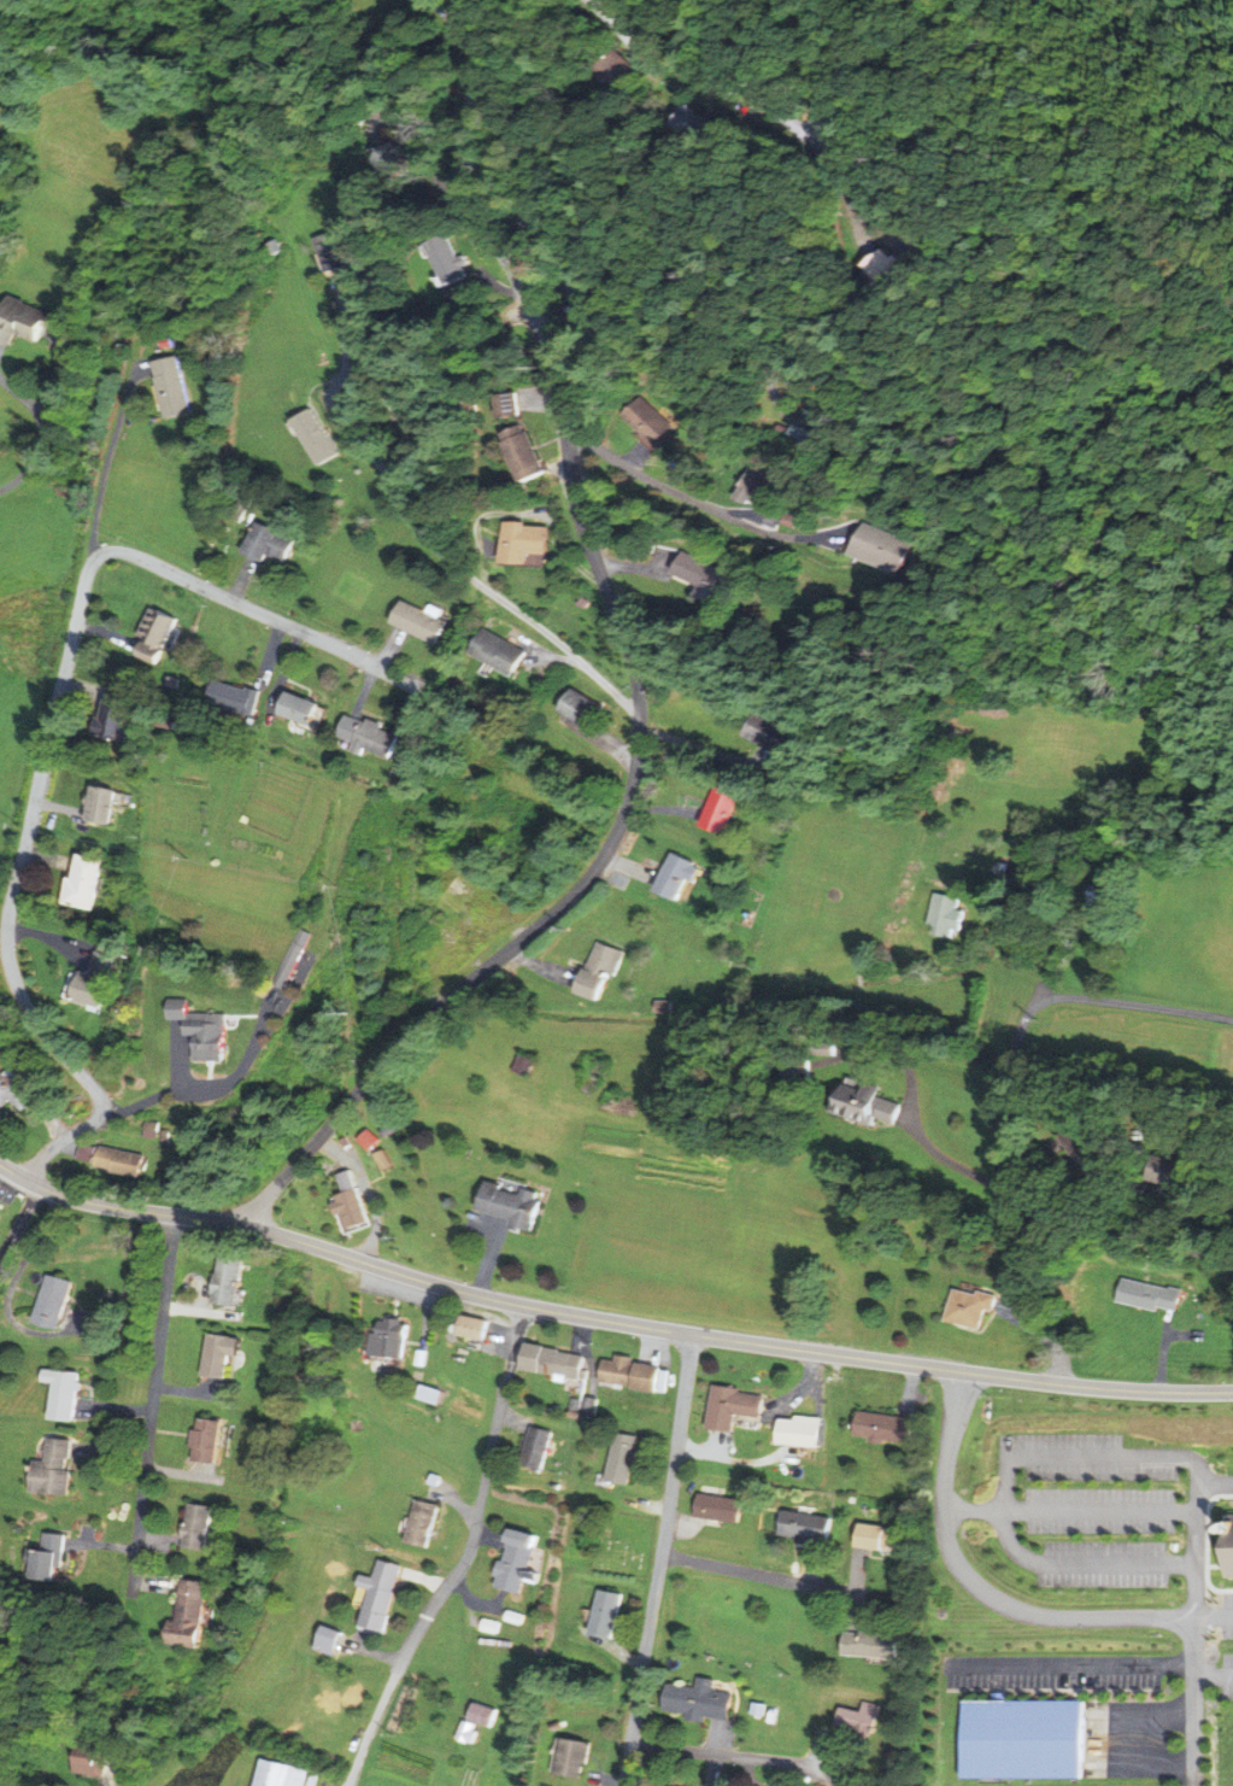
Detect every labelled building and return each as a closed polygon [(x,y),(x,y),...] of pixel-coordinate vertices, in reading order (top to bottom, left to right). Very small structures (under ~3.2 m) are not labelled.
[(618,73),(598,52),(578,71),(598,92),(618,73)] [(650,129),(678,143),(690,119),(662,105),(650,129)] [(302,241),(314,275),(341,266),(330,232),(302,241)] [(464,276),(454,258),(449,260),(436,234),(414,246),(436,290),(464,276)] [(849,268),(871,297),(900,275),(877,246),(849,268)] [(16,296),(0,331),(0,339),(20,348),(26,335),(50,345),(63,317),(16,296)] [(170,419),(193,414),(180,358),(158,363),(170,419)] [(641,396),(675,427),(658,445),(624,415),(641,396)] [(515,484),(540,473),(520,425),(495,436),(515,484)] [(781,437),(808,447),(812,436),(785,426),(781,437)] [(264,564),(267,558),(280,565),(293,541),(256,522),(241,552),(264,564)] [(839,558),(879,575),(893,540),(853,523),(839,558)] [(545,527),(499,524),(496,567),(542,570),(545,527)] [(720,571),(675,552),(664,576),(693,588),(688,599),(705,606),(720,571)] [(441,646),(451,623),(404,602),(394,624),(441,646)] [(129,657),(151,667),(172,619),(147,607),(133,638),(137,640),(129,657)] [(525,653),(480,630),(467,655),(513,678),(525,653)] [(247,718),(254,694),(211,680),(204,704),(247,718)] [(594,731),(606,710),(571,689),(558,709),(594,731)] [(275,715),(311,727),(319,704),(282,693),(275,715)] [(119,727),(127,704),(105,696),(91,736),(122,747),(128,731),(119,727)] [(781,732),(746,712),(731,738),(766,758),(781,732)] [(358,721),(350,746),(393,760),(401,734),(358,721)] [(107,826),(115,792),(93,787),(85,822),(107,826)] [(711,831),(737,834),(742,792),(716,789),(711,831)] [(688,902),(703,863),(679,853),(663,892),(688,902)] [(91,912),(101,860),(74,855),(64,907),(91,912)] [(1093,885),(1090,904),(1105,907),(1109,889),(1093,885)] [(1097,893),(1081,893),(1081,907),(1097,907),(1097,893)] [(937,894),(930,923),(937,924),(935,932),(953,936),(956,929),(962,930),(965,912),(957,910),(959,897),(937,894)] [(316,936),(301,929),(278,981),(293,987),(316,936)] [(599,942),(579,993),(606,1003),(626,952),(599,942)] [(110,1010),(123,949),(102,944),(95,975),(86,973),(79,1003),(110,1010)] [(1051,967),(1049,974),(1058,978),(1061,971),(1051,967)] [(233,1012),(170,1014),(170,1025),(181,1025),(181,1038),(200,1038),(200,1063),(234,1062),(233,1012)] [(820,1042),(818,1054),(839,1055),(839,1042),(820,1042)] [(826,1044),(804,1044),(804,1055),(826,1055),(826,1044)] [(788,1060),(789,1079),(812,1078),(811,1059),(788,1060)] [(25,1082),(11,1071),(7,1075),(0,1069),(0,1104),(9,1111),(16,1102),(27,1111),(46,1088),(31,1075),(25,1082)] [(849,1084),(840,1108),(873,1120),(874,1114),(896,1122),(902,1103),(880,1095),(883,1088),(870,1083),(867,1091),(849,1084)] [(1062,1135),(1088,1177),(1109,1165),(1082,1122),(1062,1135)] [(151,1152),(103,1152),(103,1175),(151,1175),(151,1152)] [(1158,1155),(1151,1177),(1192,1189),(1198,1166),(1158,1155)] [(345,1233),(367,1224),(346,1172),(332,1177),(339,1195),(331,1198),(345,1233)] [(489,1182),(482,1208),(515,1219),(513,1224),(534,1230),(542,1201),(536,1200),(538,1193),(526,1189),(524,1195),(503,1189),(504,1185),(489,1182)] [(0,1213),(0,1238),(9,1216),(0,1213)] [(247,1257),(221,1256),(220,1306),(245,1307),(247,1257)] [(83,1283),(56,1276),(44,1325),(71,1331),(83,1283)] [(1123,1277),(1118,1300),(1158,1310),(1159,1305),(1179,1310),(1184,1292),(1123,1277)] [(956,1289),(947,1318),(982,1329),(988,1308),(993,1311),(998,1296),(980,1290),(979,1295),(956,1289)] [(465,1316),(460,1334),(486,1340),(489,1321),(465,1316)] [(375,1334),(372,1354),(404,1358),(407,1324),(382,1322),(381,1334),(375,1334)] [(233,1379),(238,1338),(210,1335),(206,1375),(233,1379)] [(530,1343),(526,1368),(582,1378),(587,1357),(560,1352),(560,1351),(547,1347),(547,1346),(530,1343)] [(418,1349),(417,1364),(425,1365),(428,1352),(418,1349)] [(606,1359),(603,1380),(635,1386),(635,1387),(658,1390),(662,1366),(633,1362),(634,1358),(618,1354),(617,1362),(606,1359)] [(58,1384),(56,1418),(83,1420),(87,1374),(49,1371),(49,1384),(58,1384)] [(424,1383),(419,1396),(440,1404),(444,1390),(424,1383)] [(716,1386),(711,1427),(735,1430),(738,1413),(763,1416),(765,1396),(740,1393),(740,1388),(716,1386)] [(586,1413),(597,1416),(600,1399),(588,1396),(586,1413)] [(575,1399),(574,1407),(581,1410),(582,1400),(575,1399)] [(863,1411),(859,1434),(915,1442),(918,1419),(863,1411)] [(221,1462),(222,1419),(196,1418),(194,1461),(221,1462)] [(782,1418),(780,1442),(823,1446),(824,1423),(782,1418)] [(541,1431),(519,1427),(511,1468),(534,1472),(541,1431)] [(533,1427),(524,1464),(544,1469),(552,1431),(533,1427)] [(591,1479),(613,1486),(627,1439),(605,1432),(591,1479)] [(617,1433),(610,1480),(632,1483),(639,1435),(617,1433)] [(74,1439),(48,1438),(48,1461),(36,1461),(35,1492),(73,1493),(74,1439)] [(700,1493),(698,1515),(740,1522),(744,1500),(700,1493)] [(418,1500),(410,1541),(430,1545),(439,1504),(418,1500)] [(211,1550),(213,1505),(187,1504),(185,1549),(211,1550)] [(787,1511),(783,1533),(829,1541),(833,1518),(787,1511)] [(1228,1527),(1221,1527),(1221,1563),(1232,1563),(1232,1516),(1228,1516),(1228,1527)] [(864,1523),(861,1545),(887,1548),(887,1547),(908,1550),(910,1530),(864,1523)] [(512,1529),(507,1546),(510,1546),(506,1560),(503,1560),(499,1575),(501,1575),(499,1585),(521,1591),(536,1535),(512,1529)] [(38,1578),(63,1581),(67,1534),(43,1532),(38,1578)] [(380,1559),(375,1577),(364,1574),(360,1586),(372,1589),(362,1624),(384,1630),(389,1615),(388,1615),(394,1592),(393,1592),(400,1565),(380,1559)] [(206,1649),(211,1582),(179,1580),(174,1646),(206,1649)] [(601,1589),(594,1633),(617,1636),(624,1593),(601,1589)] [(612,1595),(586,1591),(580,1637),(606,1640),(612,1595)] [(510,1610),(506,1620),(522,1623),(524,1615),(510,1610)] [(485,1617),(482,1629),(498,1632),(500,1621),(485,1617)] [(847,1633),(846,1655),(899,1658),(902,1633),(864,1630),(864,1634),(847,1633)] [(670,1683),(665,1709),(689,1712),(688,1717),(706,1721),(706,1715),(729,1718),(734,1693),(714,1690),(716,1680),(699,1677),(698,1687),(670,1683)] [(842,1708),(839,1723),(861,1728),(859,1735),(871,1738),(873,1731),(876,1731),(882,1704),(865,1700),(863,1712),(842,1708)] [(755,1702),(752,1712),(764,1715),(767,1704),(755,1702)] [(965,1702),(965,1778),(1082,1776),(1082,1702),(965,1702)] [(476,1703),(471,1718),(494,1726),(499,1710),(476,1703)] [(465,1721),(458,1738),(470,1743),(476,1724),(465,1721)] [(566,1739),(560,1772),(583,1776),(586,1763),(589,1763),(593,1744),(566,1739)] [(111,1745),(82,1742),(79,1774),(107,1777),(111,1745)] [(310,1769),(305,1785),(257,1785),(264,1758),(310,1769)] [(318,1775),(315,1785),(311,1785),(307,1785),(311,1773),(318,1775)]
